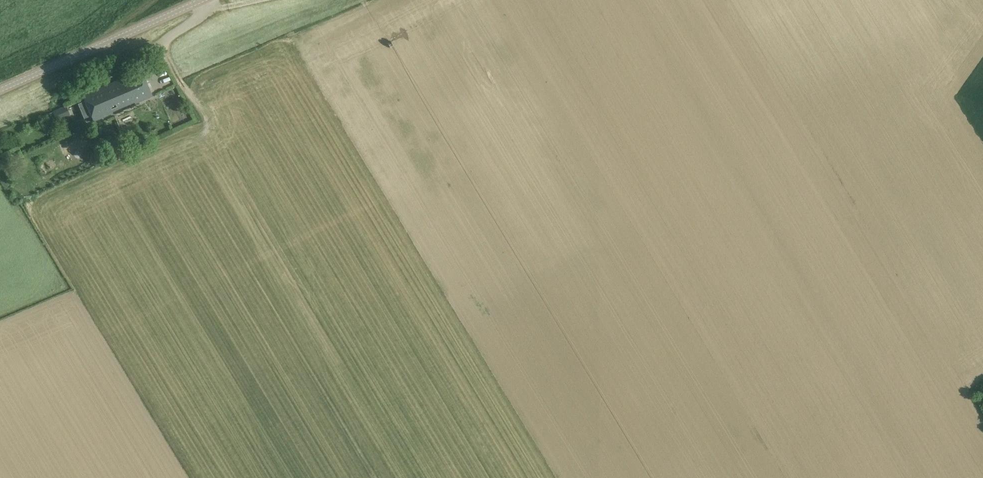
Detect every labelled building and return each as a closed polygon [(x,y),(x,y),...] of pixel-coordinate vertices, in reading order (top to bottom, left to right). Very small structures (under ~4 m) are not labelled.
[(152,96),(145,81),(141,72),(116,82),(116,83),(111,85),(111,84),(83,96),(94,121),(112,113),(111,109),(126,103),(126,102),(133,99),(135,103),(152,96)] [(66,105),(52,111),(56,121),(70,116),(66,105)]
